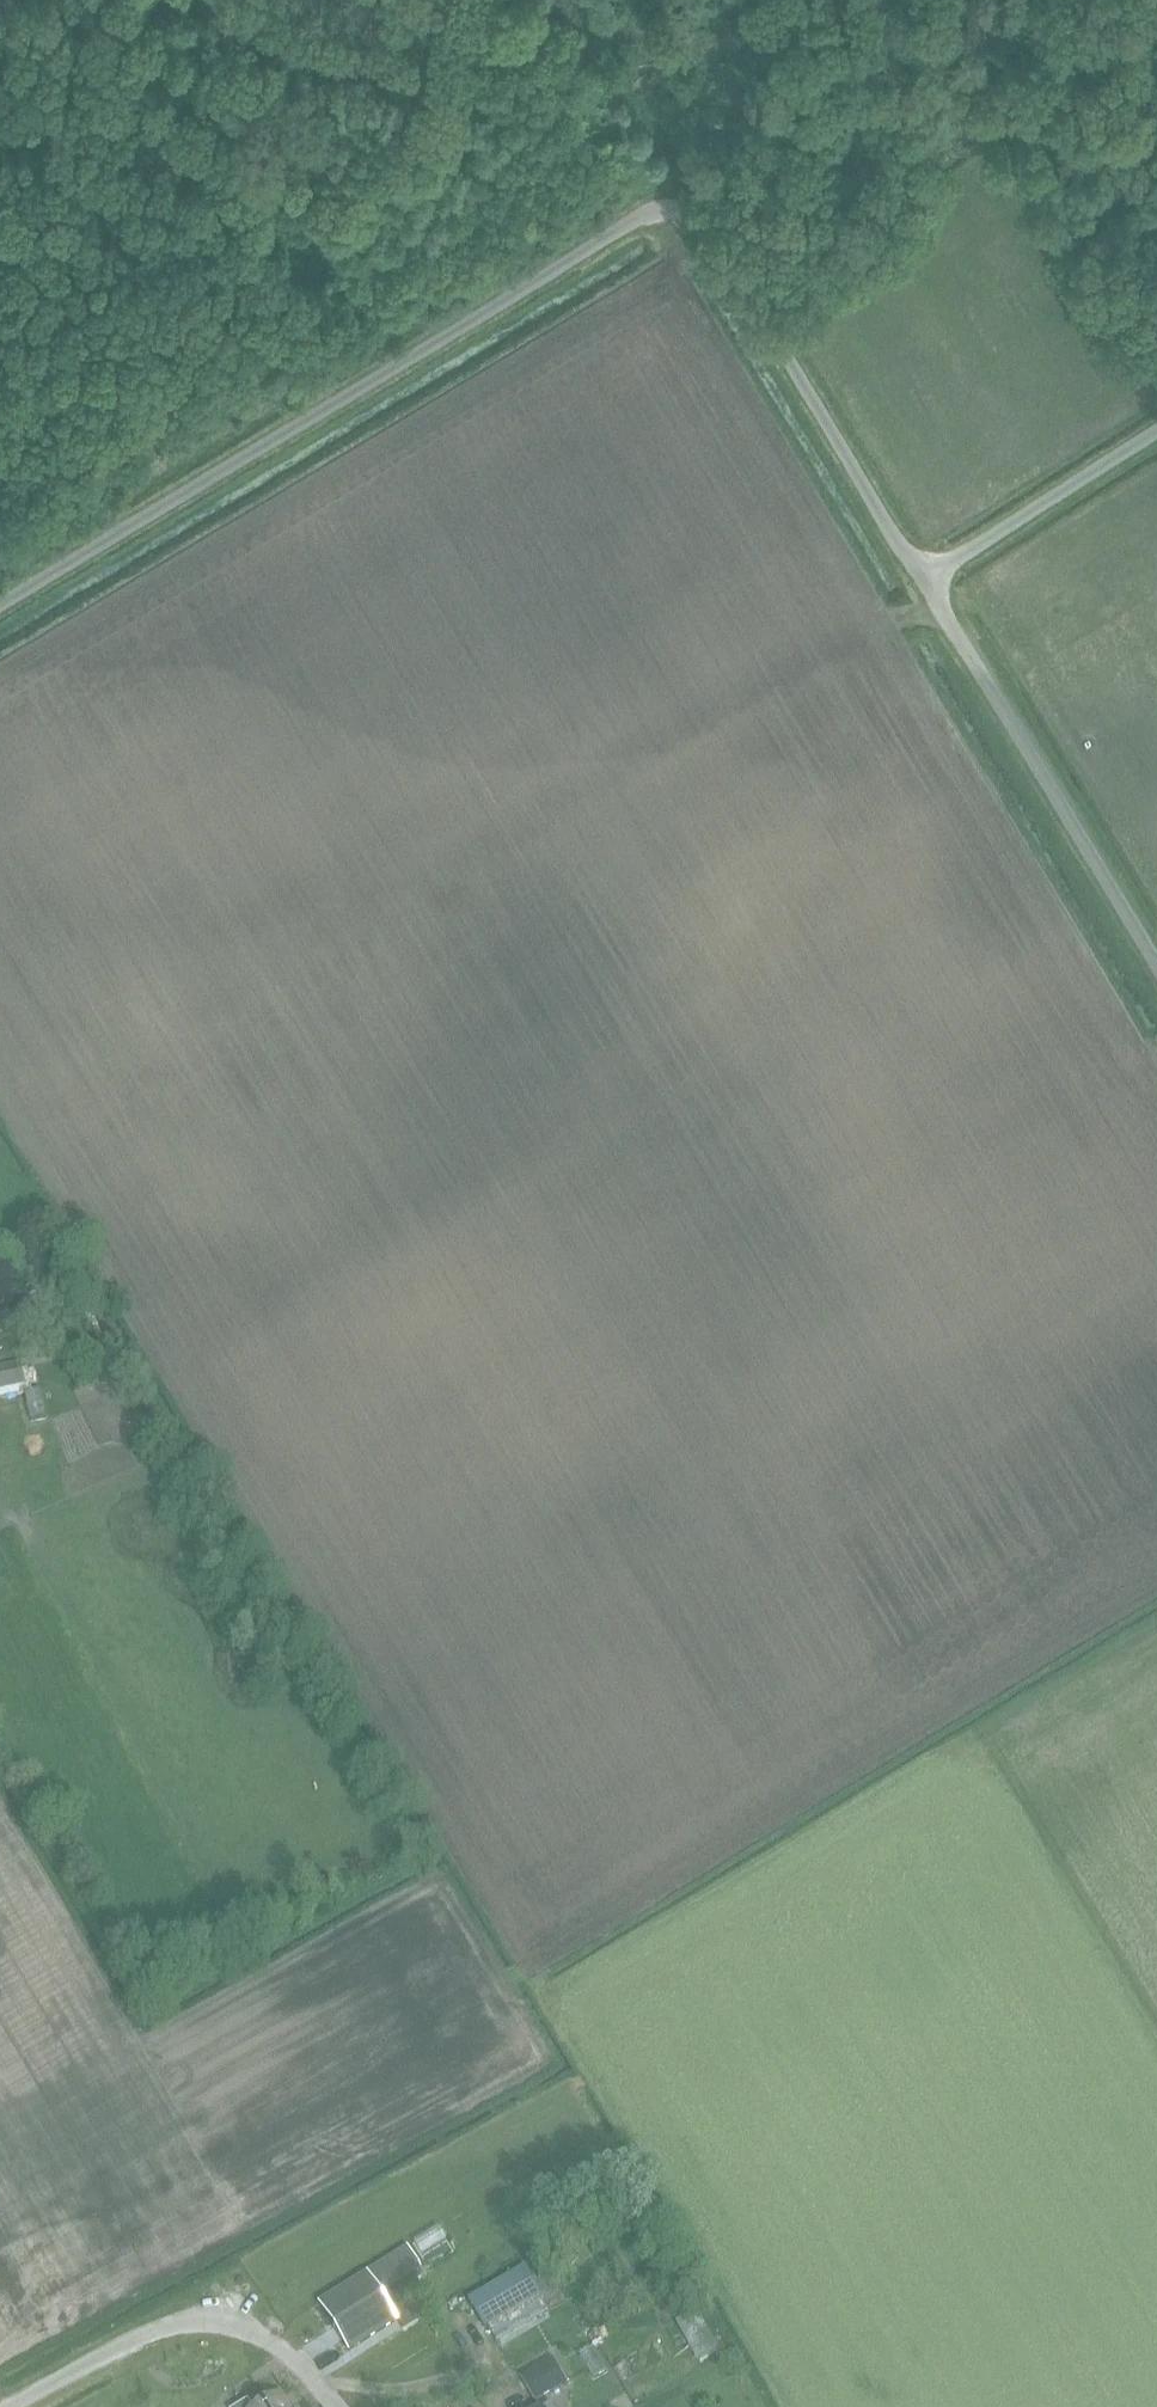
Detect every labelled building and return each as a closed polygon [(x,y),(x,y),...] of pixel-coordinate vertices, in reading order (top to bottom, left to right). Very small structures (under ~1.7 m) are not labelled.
[(31,1395),(23,1363),(0,1369),(0,1402),(31,1395)] [(110,1396),(79,1405),(93,1452),(124,1443),(110,1396)] [(525,2267),(469,2300),(485,2327),(486,2326),(538,2296),(541,2294),(525,2267)] [(372,2274),(323,2303),(352,2351),(401,2322),(372,2274)] [(544,2362),(521,2375),(535,2401),(559,2387),(544,2362)] [(497,2399),(502,2406),(525,2406),(516,2389),(497,2399)] [(267,2406),(287,2406),(281,2399),(267,2406)]
